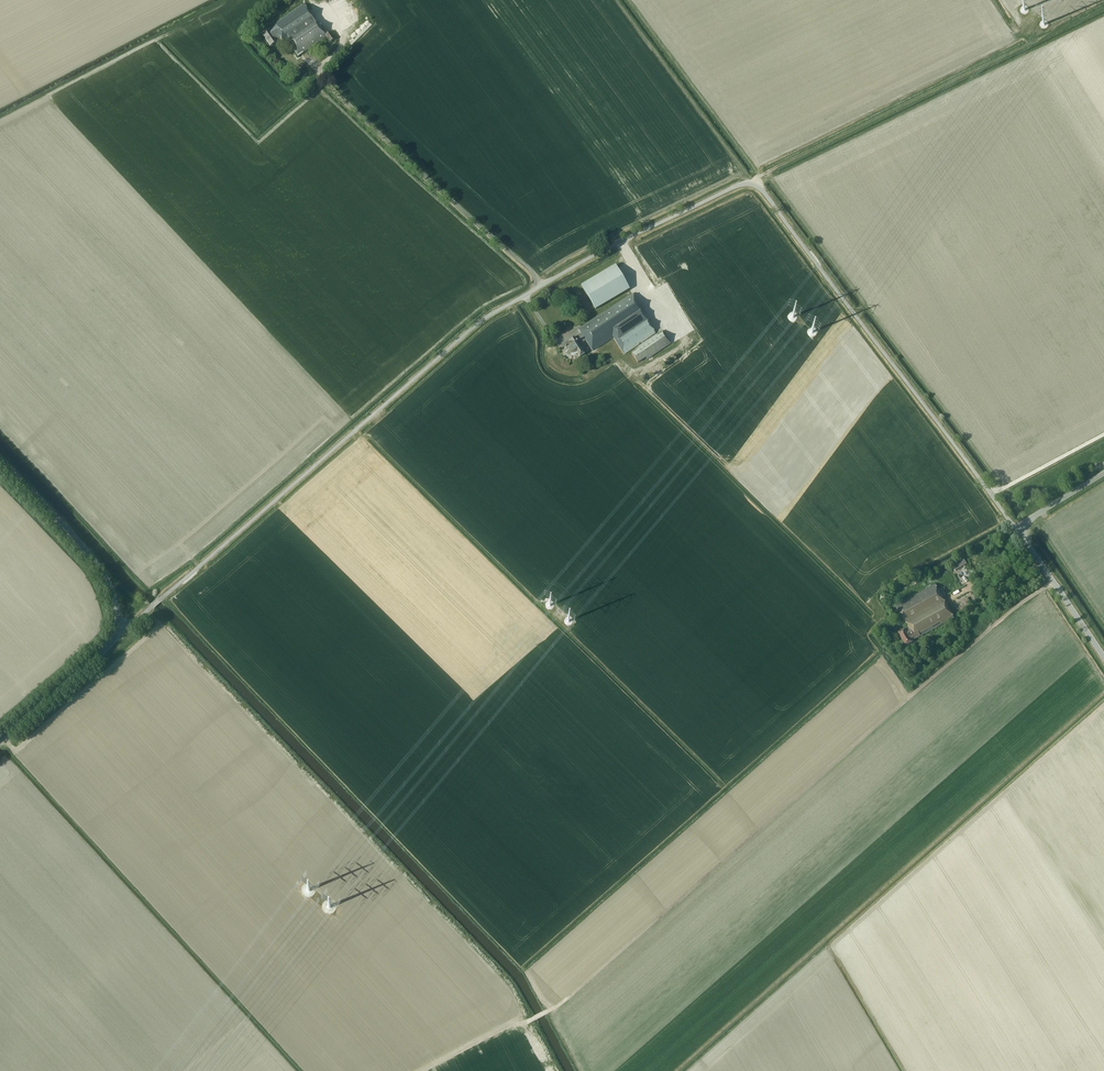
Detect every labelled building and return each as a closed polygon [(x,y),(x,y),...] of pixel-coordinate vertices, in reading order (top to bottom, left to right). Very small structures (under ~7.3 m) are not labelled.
[(263,36),(266,41),(271,48),(277,44),(279,46),(286,41),(298,57),(326,37),(329,42),(335,39),(330,32),(326,35),(304,4),(274,26),(275,28),(263,36)] [(581,286),(595,310),(629,289),(615,265),(581,286)] [(632,294),(599,316),(578,330),(581,335),(575,339),(575,338),(570,341),(571,343),(567,346),(564,351),(564,353),(566,354),(572,356),(577,354),(579,357),(584,354),(580,348),(582,347),(580,345),(586,341),(592,351),(605,342),(606,343),(614,338),(624,354),(657,332),(632,294)] [(670,344),(662,331),(638,347),(639,349),(631,354),(638,364),(645,358),(646,360),(670,344)] [(956,571),(967,564),(964,559),(953,566),(956,571)] [(911,640),(920,635),(920,636),(925,633),(926,634),(954,618),(935,584),(896,606),(909,629),(906,631),(905,629),(898,633),(906,646),(912,642),(911,640)]
